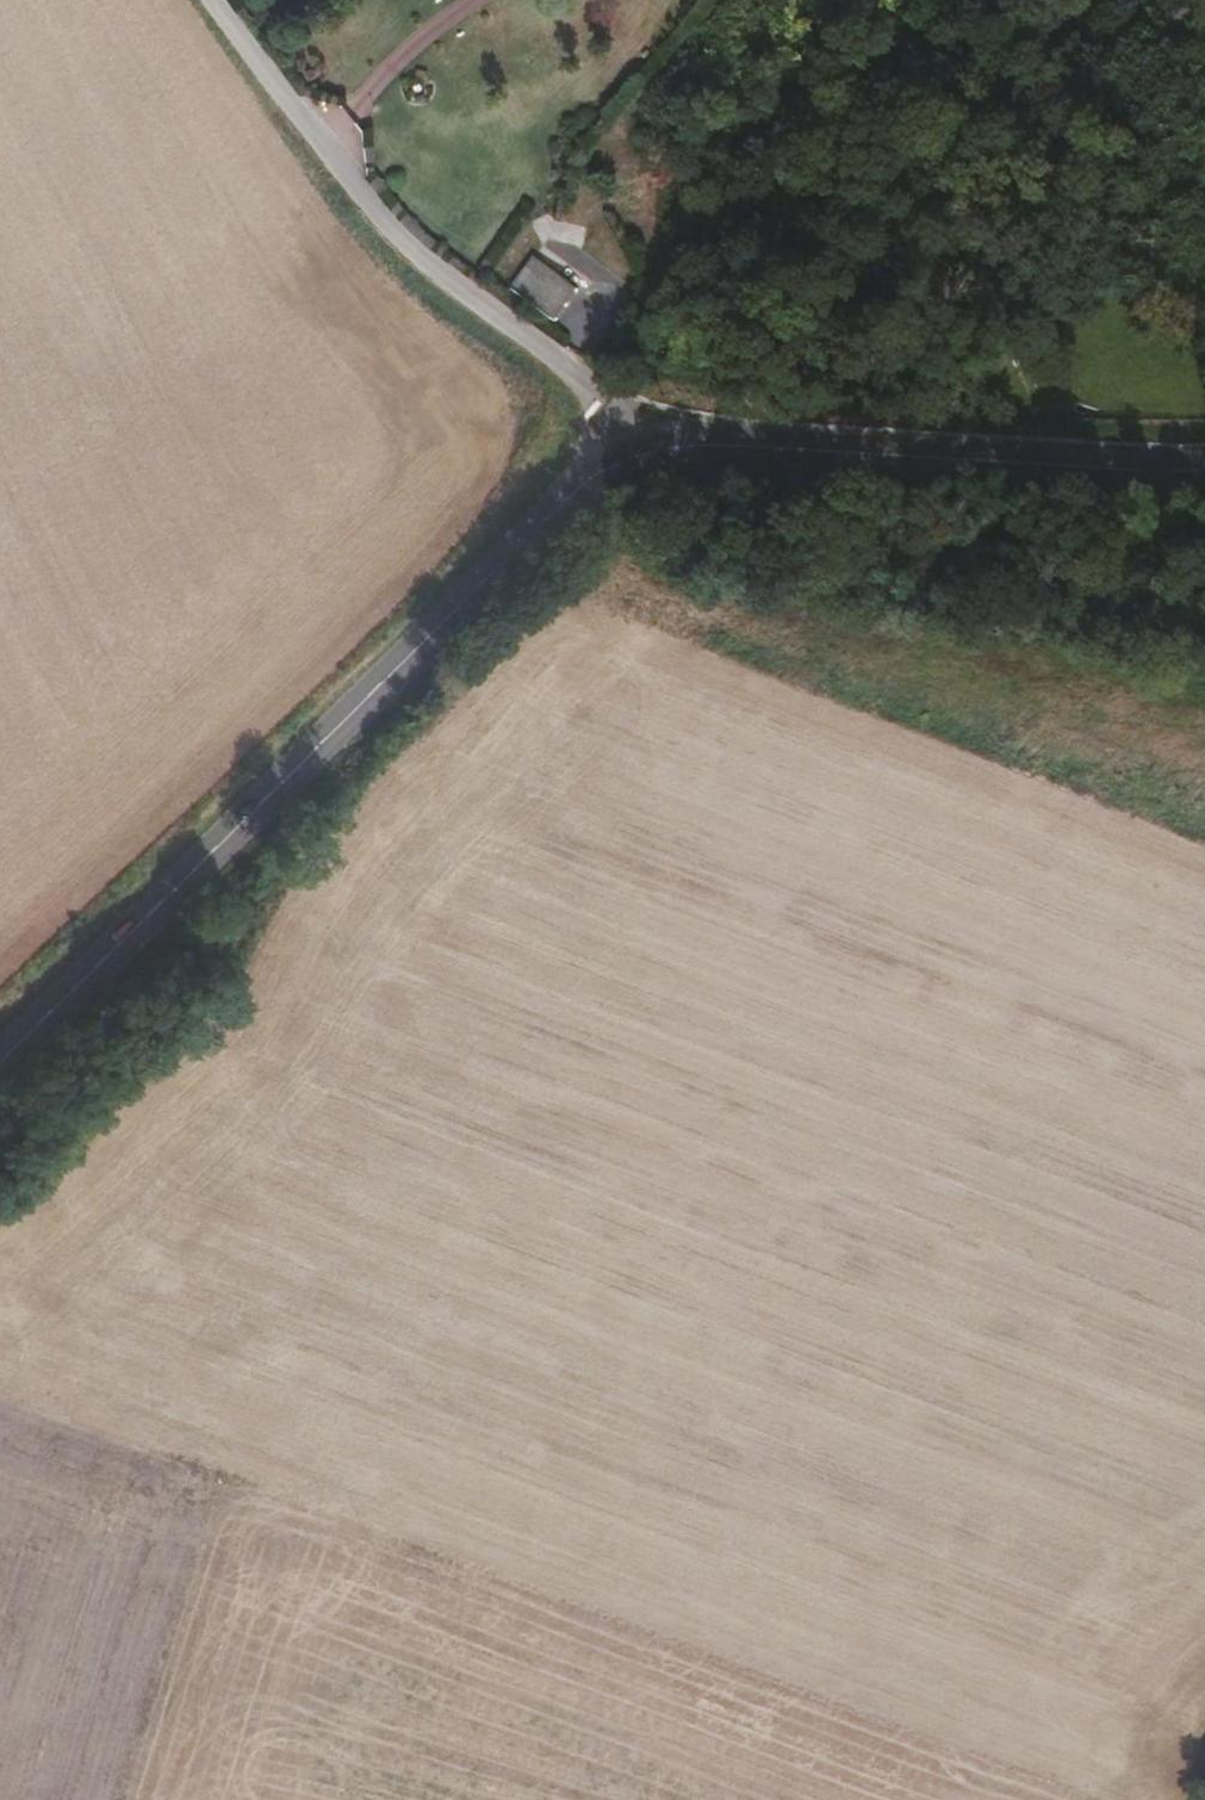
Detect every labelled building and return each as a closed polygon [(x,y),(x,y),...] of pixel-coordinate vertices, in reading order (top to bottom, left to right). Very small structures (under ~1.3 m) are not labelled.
[(574,285),(533,251),(509,280),(550,314),(574,285)]
